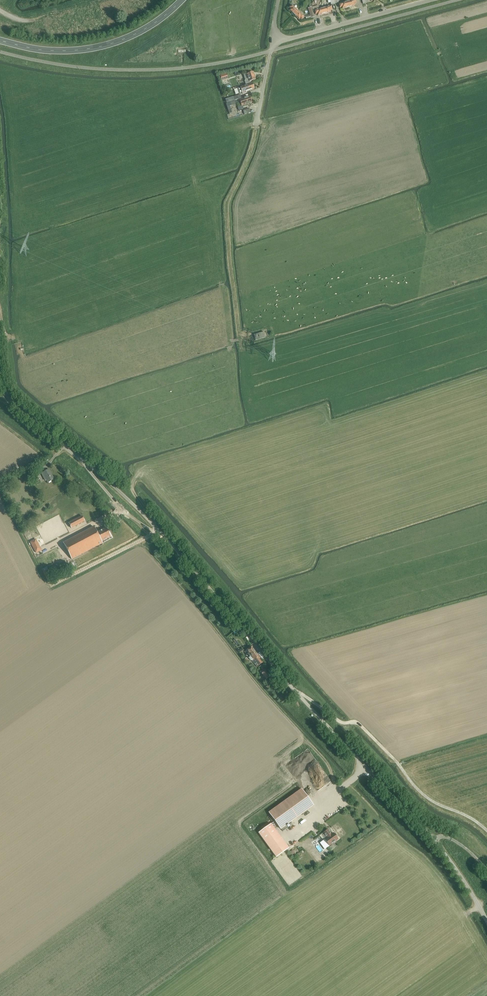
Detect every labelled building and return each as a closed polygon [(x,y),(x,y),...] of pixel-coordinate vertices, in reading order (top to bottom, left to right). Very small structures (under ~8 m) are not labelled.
[(289,11),(294,15),(298,12),(291,6),(289,8),(291,10),(289,11)] [(308,8),(310,15),(306,16),(306,20),(311,18),(315,17),(313,12),(314,11),(315,15),(318,14),(318,16),(324,14),(323,9),(320,10),(319,7),(313,8),(313,7),(312,8),(312,7),(309,8),(308,8)] [(304,17),(298,12),(294,15),(299,20),(300,18),(302,20),(304,17)] [(250,82),(256,80),(253,72),(247,74),(244,75),(245,80),(245,81),(246,84),(251,83),(250,82)] [(241,88),(237,89),(239,94),(242,93),(243,94),(247,93),(246,92),(254,89),(252,84),(242,87),(241,88)] [(243,106),(252,103),(250,97),(240,100),(239,100),(236,101),(236,104),(240,102),(242,106),(238,108),(239,111),(243,109),(243,106)] [(253,341),(255,341),(266,338),(264,332),(254,335),(251,336),(253,341)] [(48,483),(54,480),(49,470),(42,474),(45,481),(46,480),(48,483)] [(82,516),(69,523),(72,529),(85,522),(82,516)] [(61,537),(57,528),(56,526),(52,528),(58,539),(61,537)] [(63,543),(72,559),(102,543),(102,542),(111,537),(106,528),(97,533),(94,527),(63,543)] [(31,543),(36,553),(47,547),(41,537),(31,543)] [(47,567),(42,570),(48,582),(53,579),(47,567)] [(245,652),(249,658),(256,653),(251,647),(245,652)] [(249,658),(254,663),(257,667),(263,663),(260,659),(260,658),(256,653),(249,658)] [(266,671),(262,674),(266,679),(270,676),(266,671)] [(301,789),(269,813),(281,829),(286,825),(314,806),(301,789)] [(288,850),(271,826),(258,835),(276,859),(288,850)] [(328,830),(323,833),(327,838),(325,840),(329,846),(338,840),(333,833),(331,835),(330,833),(328,830)]
